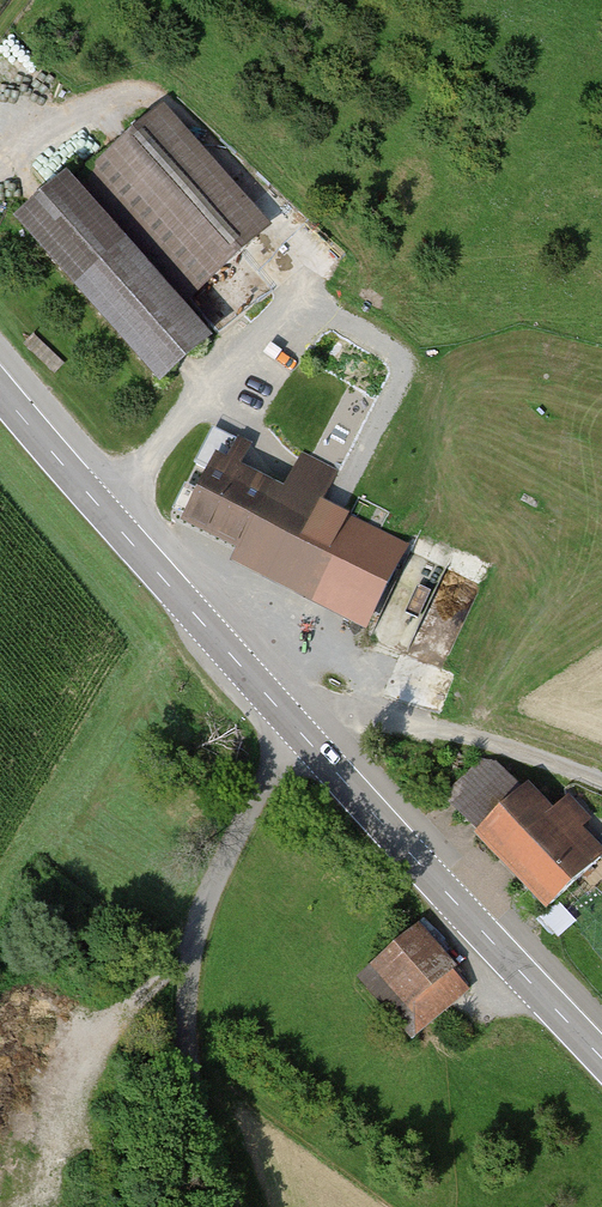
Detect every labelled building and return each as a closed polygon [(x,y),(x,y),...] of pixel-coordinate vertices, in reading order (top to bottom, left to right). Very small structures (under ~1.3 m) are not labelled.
[(271,223),(164,104),(89,170),(196,289),(271,223)] [(215,335),(67,168),(10,218),(157,385),(215,335)] [(224,451),(184,523),(309,591),(349,519),(224,451)] [(409,546),(361,517),(321,582),(369,611),(409,546)] [(372,651),(439,682),(491,569),(423,539),(372,651)] [(446,802),(473,829),(516,786),(498,768),(482,765),(446,802)] [(473,829),(470,833),(544,909),(597,858),(577,837),(551,811),(523,782),(516,786),(473,829)] [(591,822),(565,797),(551,811),(577,837),(591,822)] [(540,915),(558,936),(578,919),(560,898),(540,915)] [(467,988),(417,925),(356,973),(407,1036),(467,988)]
